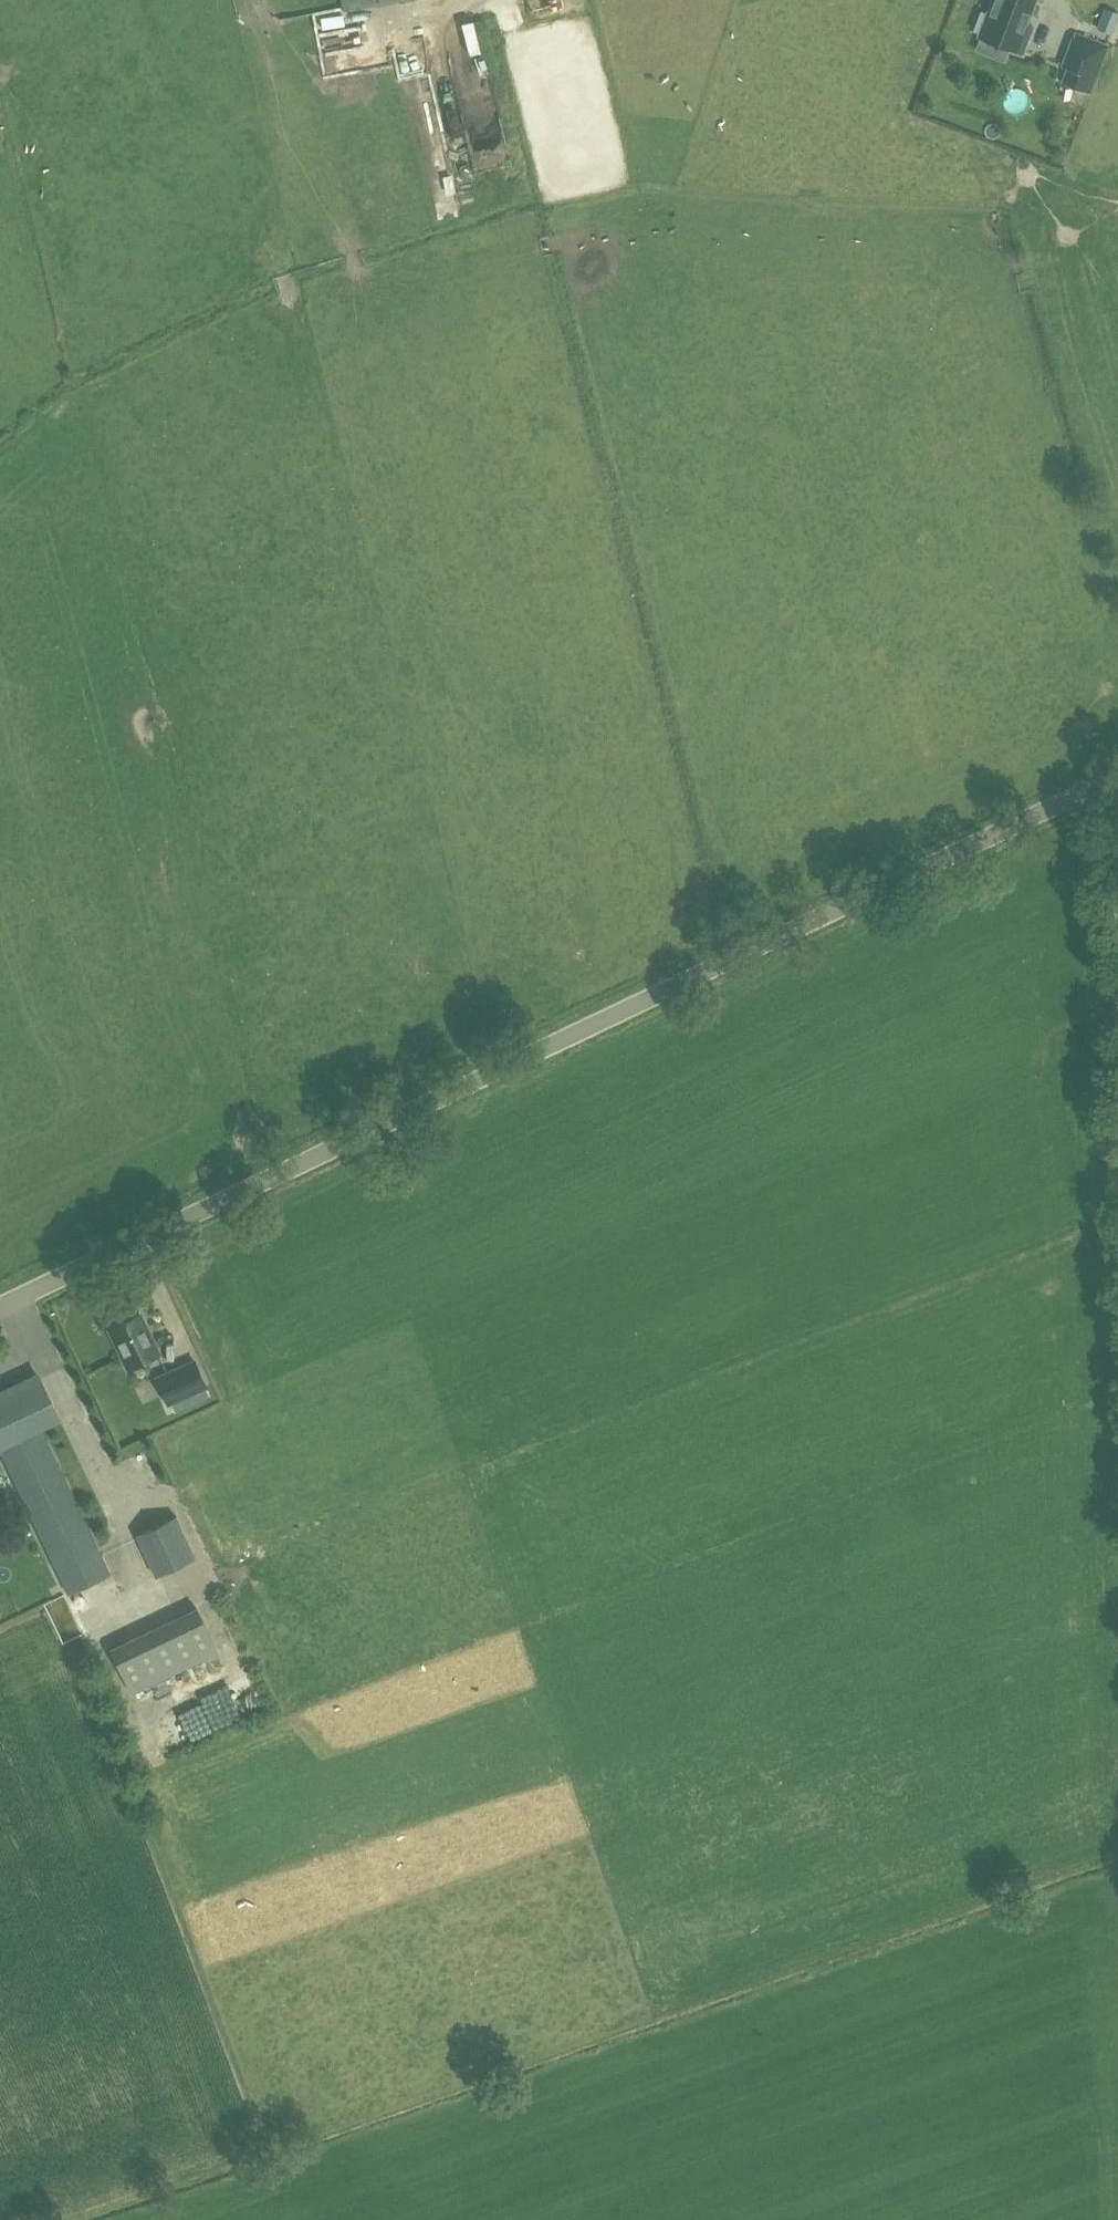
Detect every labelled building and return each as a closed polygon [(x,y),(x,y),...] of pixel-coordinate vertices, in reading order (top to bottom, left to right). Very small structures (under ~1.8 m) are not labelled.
[(343,10),(395,0),(342,0),(343,10)] [(987,14),(981,12),(974,30),(980,33),(979,35),(981,36),(1011,47),(1023,52),(1033,28),(1026,25),(1035,0),(993,0),(987,14)] [(1117,20),(1117,14),(1105,8),(1097,28),(1112,34),(1117,20)] [(351,39),(349,23),(318,26),(320,43),(351,39)] [(1075,34),(1063,66),(1068,68),(1063,82),(1089,92),(1106,46),(1075,34)] [(320,62),(365,60),(364,42),(349,42),(350,45),(319,46),(320,62)] [(159,1354),(140,1315),(110,1329),(129,1369),(159,1354)] [(206,1386),(195,1361),(157,1378),(168,1403),(171,1402),(206,1386)] [(68,1595),(110,1575),(42,1429),(60,1420),(42,1381),(0,1401),(0,1451),(68,1595)] [(206,1386),(171,1402),(175,1411),(210,1395),(206,1386)] [(198,1558),(178,1515),(135,1536),(155,1578),(198,1558)] [(65,1607),(52,1615),(59,1627),(72,1619),(65,1607)] [(217,1653),(197,1609),(110,1650),(116,1663),(131,1694),(217,1653)]
